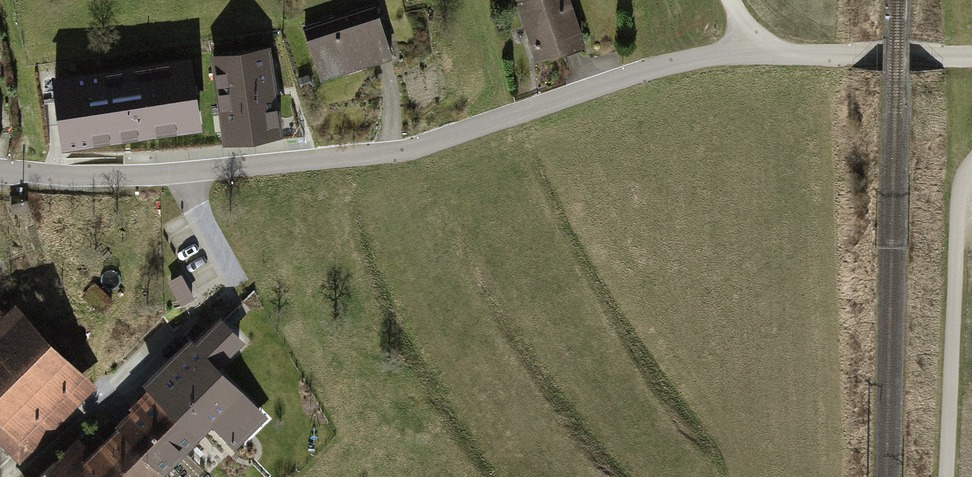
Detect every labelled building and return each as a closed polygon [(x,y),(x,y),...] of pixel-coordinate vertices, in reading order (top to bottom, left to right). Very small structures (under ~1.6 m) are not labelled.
[(568,0),(522,0),(518,1),(539,66),(584,52),(568,0)] [(391,56),(375,6),(335,19),(334,16),(305,26),(322,78),(391,56)] [(267,49),(214,57),(226,139),(279,132),(267,49)] [(189,60),(55,79),(64,144),(199,125),(189,60)] [(192,297),(182,280),(172,285),(181,303),(192,297)] [(79,373),(21,313),(0,334),(0,412),(29,441),(51,418),(42,409),(79,373)] [(209,420),(232,443),(261,415),(213,365),(239,340),(221,321),(194,347),(194,346),(133,406),(140,413),(108,445),(88,425),(76,437),(76,439),(36,476),(152,476),(209,420)]
